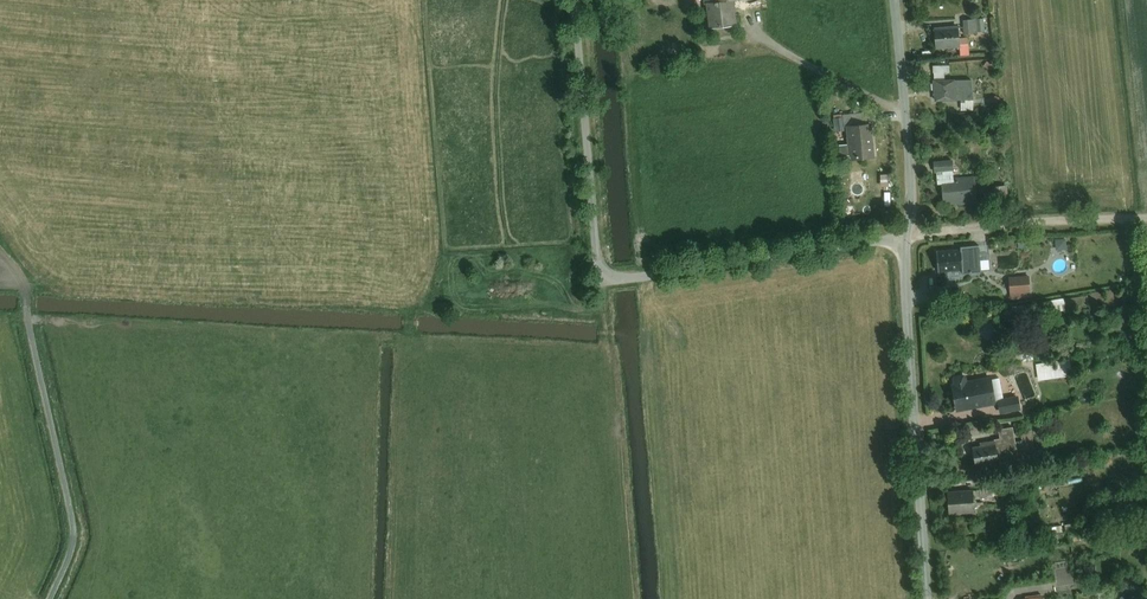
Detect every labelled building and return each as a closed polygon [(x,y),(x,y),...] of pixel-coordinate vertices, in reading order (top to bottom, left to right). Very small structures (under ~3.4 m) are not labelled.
[(717,27),(744,24),(742,0),(716,0),(715,0),(717,27)] [(978,18),(979,31),(988,30),(987,17),(978,18)] [(978,18),(965,19),(967,34),(979,33),(979,31),(978,18)] [(963,28),(937,29),(938,46),(964,44),(963,28)] [(975,77),(957,78),(959,99),(976,98),(975,77)] [(957,78),(937,79),(938,101),(959,99),(957,78)] [(850,113),(852,124),(874,122),(873,111),(850,113)] [(847,116),(837,117),(838,131),(849,129),(847,116)] [(874,122),(852,124),(854,143),(855,153),(855,158),(880,155),(876,122),(874,122)] [(855,153),(854,143),(842,144),(843,154),(855,153)] [(958,169),(957,160),(938,162),(939,171),(958,170),(958,169)] [(958,170),(939,171),(940,183),(945,183),(947,204),(982,201),(980,175),(958,177),(958,170)] [(892,173),(884,174),(885,186),(893,185),(892,173)] [(1011,185),(997,184),(996,196),(1010,197),(1011,185)] [(998,250),(997,236),(982,237),(983,244),(983,251),(998,250)] [(969,272),(986,270),(983,251),(983,244),(966,246),(966,248),(969,268),(969,272)] [(966,248),(940,251),(942,271),(969,268),(966,248)] [(1035,275),(1013,277),(1013,280),(1014,292),(1030,291),(1036,290),(1035,275)] [(998,293),(1014,292),(1013,280),(997,281),(998,293)] [(1086,296),(1008,308),(1010,322),(1089,310),(1086,296)] [(1030,348),(1001,352),(1003,365),(1032,361),(1030,348)] [(1072,357),(1038,361),(1040,380),(1074,376),(1072,357)] [(971,375),(955,378),(961,408),(1000,401),(996,377),(972,382),(971,375)] [(1022,396),(1000,401),(1003,412),(1025,408),(1022,396)] [(1022,459),(1016,426),(1002,428),(1003,438),(975,443),(979,467),(1022,459)] [(978,489),(950,492),(952,515),(980,513),(978,489)] [(1070,560),(1057,561),(1057,576),(1071,576),(1070,560)]
